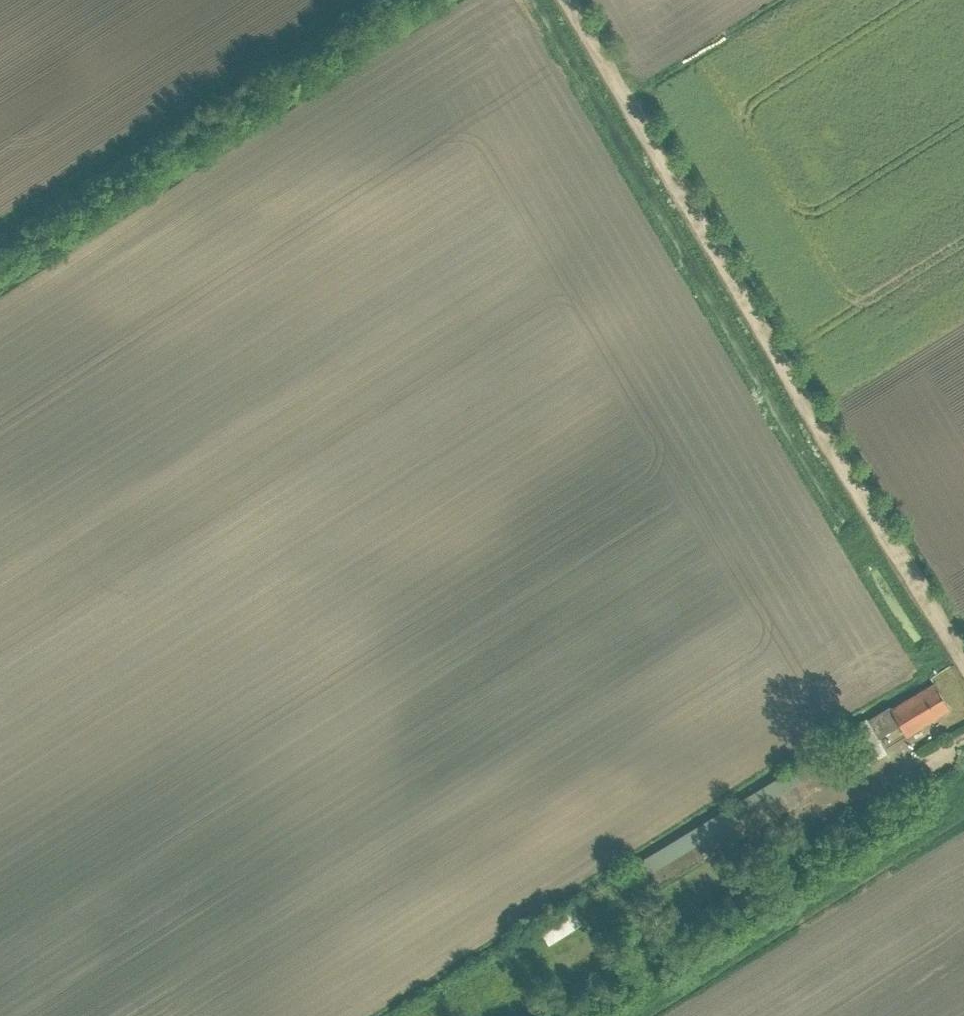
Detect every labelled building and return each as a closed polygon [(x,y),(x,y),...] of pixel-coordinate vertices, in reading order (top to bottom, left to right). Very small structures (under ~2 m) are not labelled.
[(950,709),(933,683),(891,708),(890,706),(867,720),(878,739),(900,725),(907,736),(950,709)] [(650,882),(787,799),(783,792),(801,782),(793,769),(637,864),(650,882)] [(531,924),(541,941),(576,920),(566,903),(531,924)]
